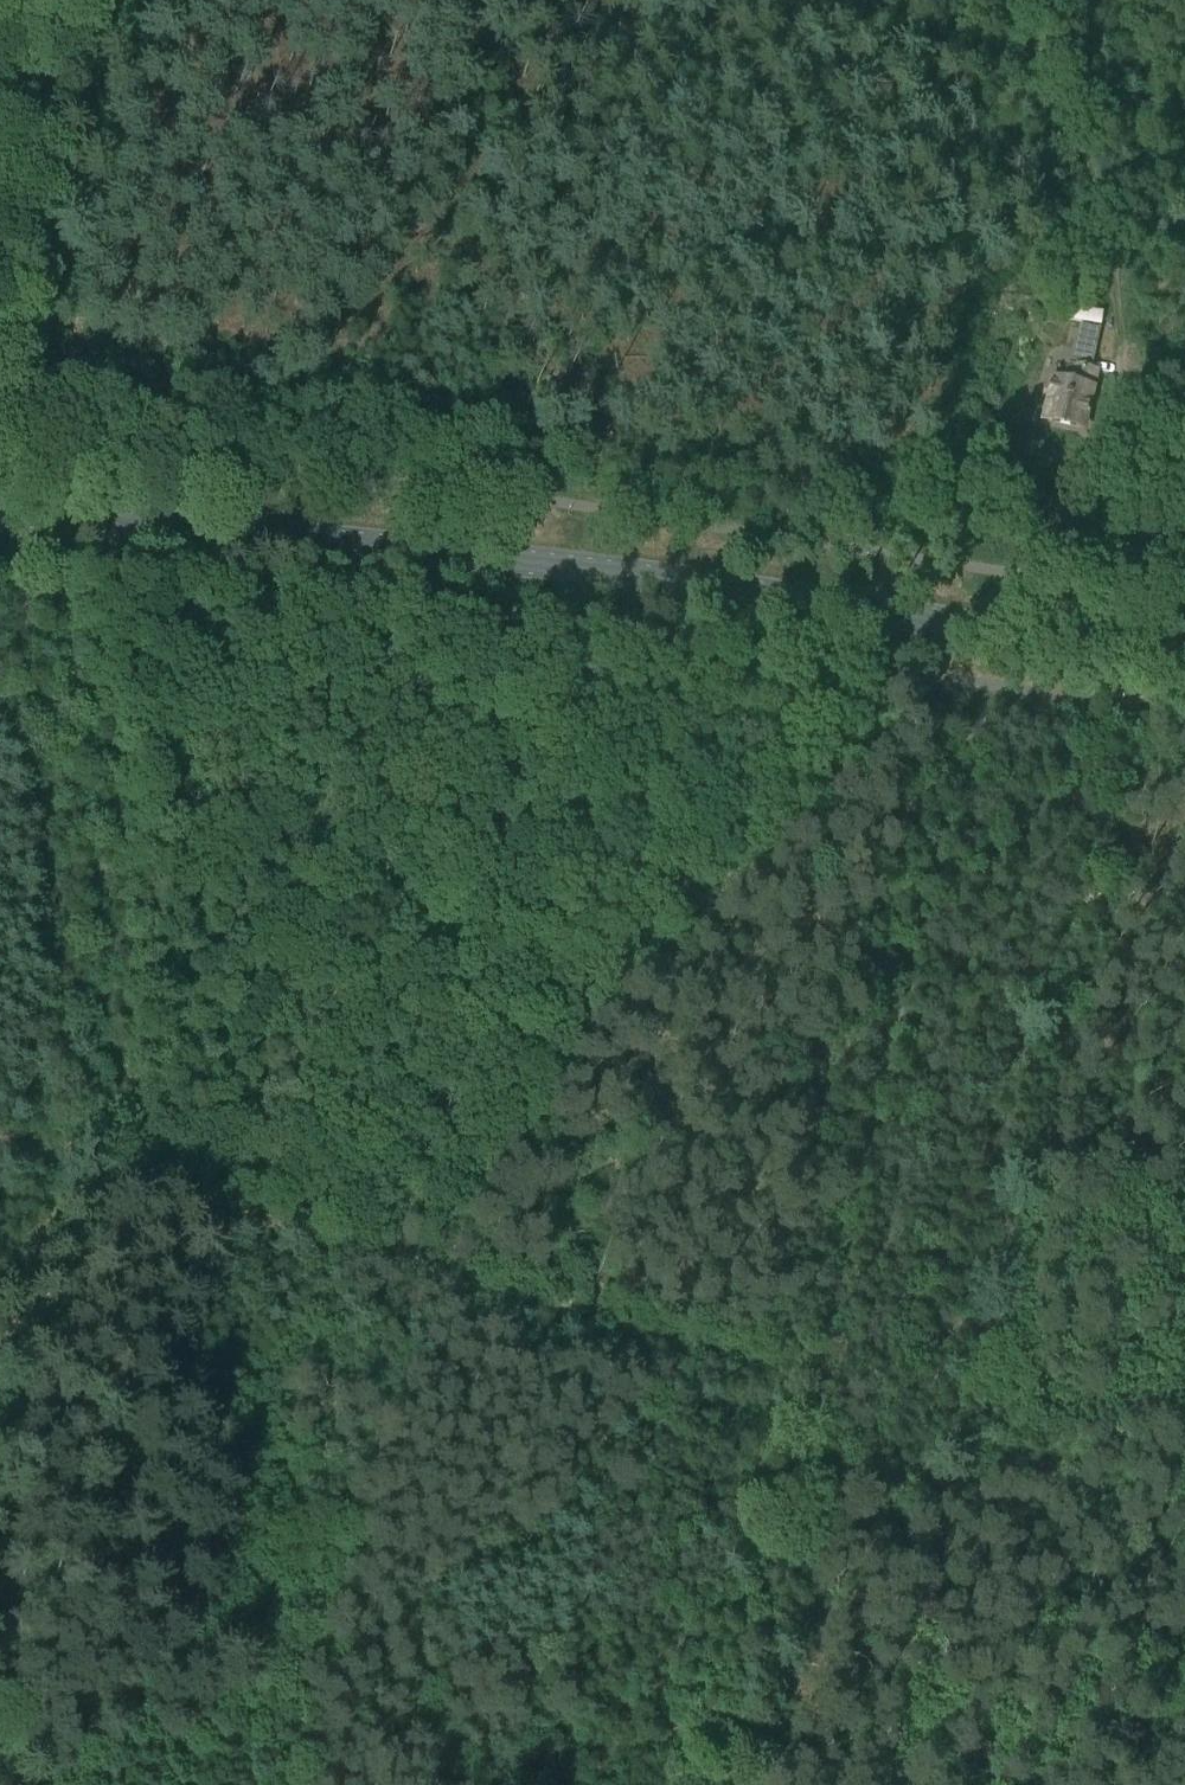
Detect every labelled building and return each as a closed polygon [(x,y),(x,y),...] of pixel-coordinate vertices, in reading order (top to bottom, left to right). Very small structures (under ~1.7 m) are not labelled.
[(1074,352),(1094,356),(1100,329),(1080,325),(1074,352)] [(1044,421),(1085,430),(1098,372),(1062,364),(1058,380),(1053,379),(1044,421)]
